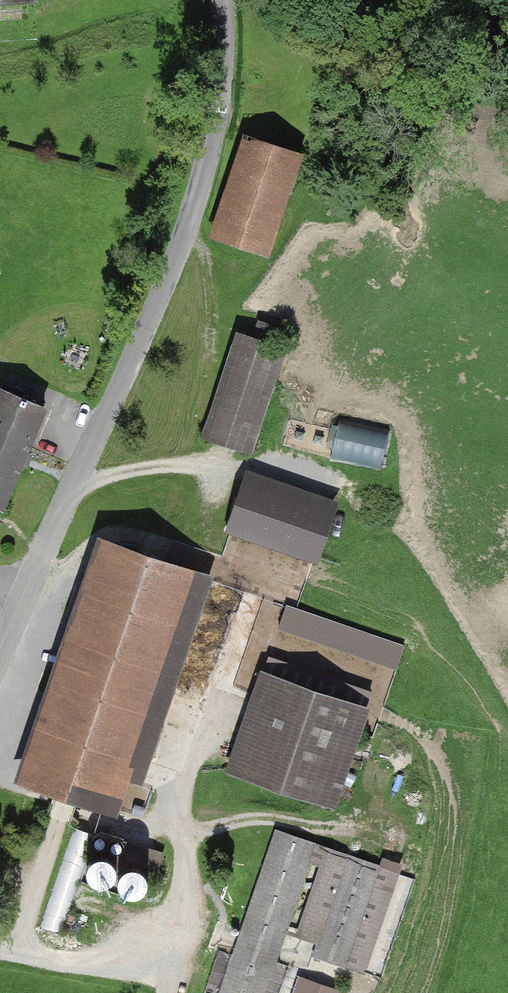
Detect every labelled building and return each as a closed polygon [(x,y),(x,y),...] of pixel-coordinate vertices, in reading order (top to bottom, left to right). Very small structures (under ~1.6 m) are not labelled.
[(304,155),(243,134),(208,234),(270,255),(304,155)] [(254,451),(288,349),(241,333),(207,436),(254,451)] [(49,408),(0,389),(0,510),(7,513),(49,408)] [(323,568),(345,506),(250,473),(228,535),(323,568)] [(118,810),(196,572),(95,539),(17,777),(118,810)] [(371,707),(262,670),(227,772),(337,809),(371,707)] [(291,946),(361,971),(398,872),(273,826),(212,992),(273,992),(291,946)] [(94,882),(98,884),(103,886),(108,885),(112,883),(115,880),(118,876),(118,871),(118,866),(115,862),(112,859),(107,857),(103,857),(98,858),(94,861),(91,864),(90,869),(90,874),(91,878),(94,882)] [(126,891),(130,894),(135,895),(140,895),(144,893),(148,889),(150,885),(151,880),(150,876),(148,871),(144,868),(140,866),(135,866),(130,867),(126,870),(123,874),(122,878),(122,883),(123,887),(126,891)] [(297,979),(292,992),(339,992),(297,979)]
